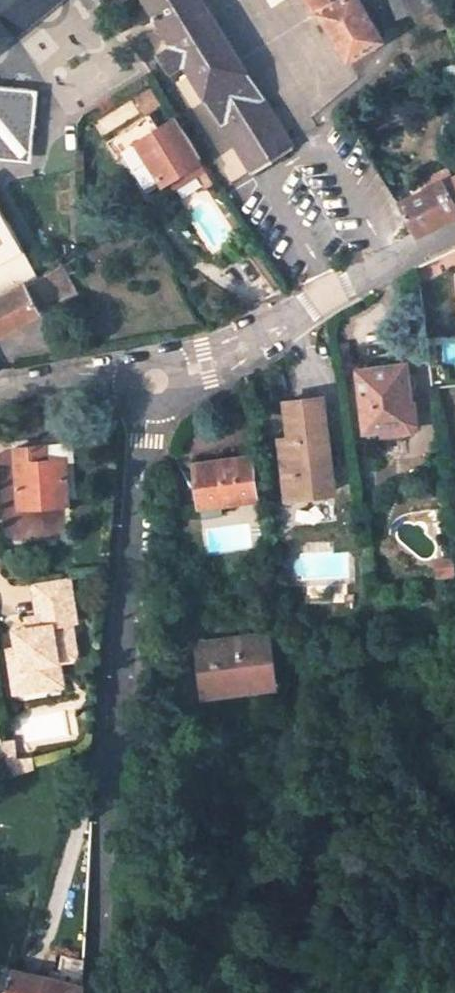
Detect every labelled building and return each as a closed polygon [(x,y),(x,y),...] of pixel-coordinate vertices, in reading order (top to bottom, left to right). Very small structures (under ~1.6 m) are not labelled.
[(12,37),(57,0),(0,0),(0,23),(12,37)] [(206,0),(149,0),(175,43),(162,51),(174,70),(188,61),(218,110),(259,85),(206,0)] [(360,0),(305,0),(314,16),(322,11),(350,58),(383,39),(366,10),(360,0)] [(434,2),(434,0),(395,0),(401,15),(434,2)] [(12,37),(0,23),(0,47),(12,37)] [(285,128),(259,85),(218,110),(244,153),(285,128)] [(3,120),(6,123),(37,126),(40,95),(36,91),(0,87),(0,122),(3,120)] [(369,102),(356,108),(360,116),(373,110),(369,102)] [(194,163),(201,159),(176,117),(159,128),(151,114),(114,137),(147,192),(168,179),(194,163)] [(33,163),(37,126),(6,123),(3,120),(0,122),(0,160),(33,163)] [(285,128),(244,153),(255,169),(296,144),(285,128)] [(174,191),(201,175),(194,163),(168,179),(174,191)] [(438,172),(419,182),(423,190),(443,181),(438,172)] [(400,203),(417,233),(454,215),(454,175),(443,181),(423,190),(400,203)] [(0,206),(0,296),(39,275),(0,206)] [(75,269),(71,262),(63,267),(67,273),(75,269)] [(78,294),(67,273),(63,267),(61,263),(39,275),(0,296),(0,332),(42,310),(40,305),(51,299),(56,307),(78,294)] [(408,379),(407,365),(359,371),(367,430),(384,428),(385,435),(410,431),(418,422),(415,403),(411,400),(416,389),(414,377),(408,379)] [(336,492),(325,398),(286,402),(290,439),(280,440),(287,498),(336,492)] [(72,442),(15,448),(21,507),(69,502),(69,495),(76,494),(72,442)] [(256,499),(251,457),(231,459),(233,465),(224,466),(223,460),(195,464),(201,505),(223,503),(256,499)] [(201,505),(202,516),(225,514),(223,503),(201,505)] [(8,655),(15,697),(48,692),(44,668),(60,665),(73,663),(77,657),(71,625),(76,625),(69,583),(32,589),(38,622),(27,624),(29,634),(24,640),(15,641),(18,653),(8,655)] [(270,634),(228,639),(229,647),(199,650),(204,694),(256,689),(255,682),(276,680),(270,634)] [(228,639),(198,643),(199,650),(229,647),(228,639)] [(64,688),(60,665),(44,668),(48,692),(64,688)] [(6,761),(9,776),(33,767),(31,758),(6,761)] [(87,958),(64,953),(58,978),(33,973),(27,992),(86,992),(87,958)] [(22,971),(14,970),(6,992),(15,992),(22,971)] [(15,992),(27,992),(33,973),(22,971),(15,992)]
